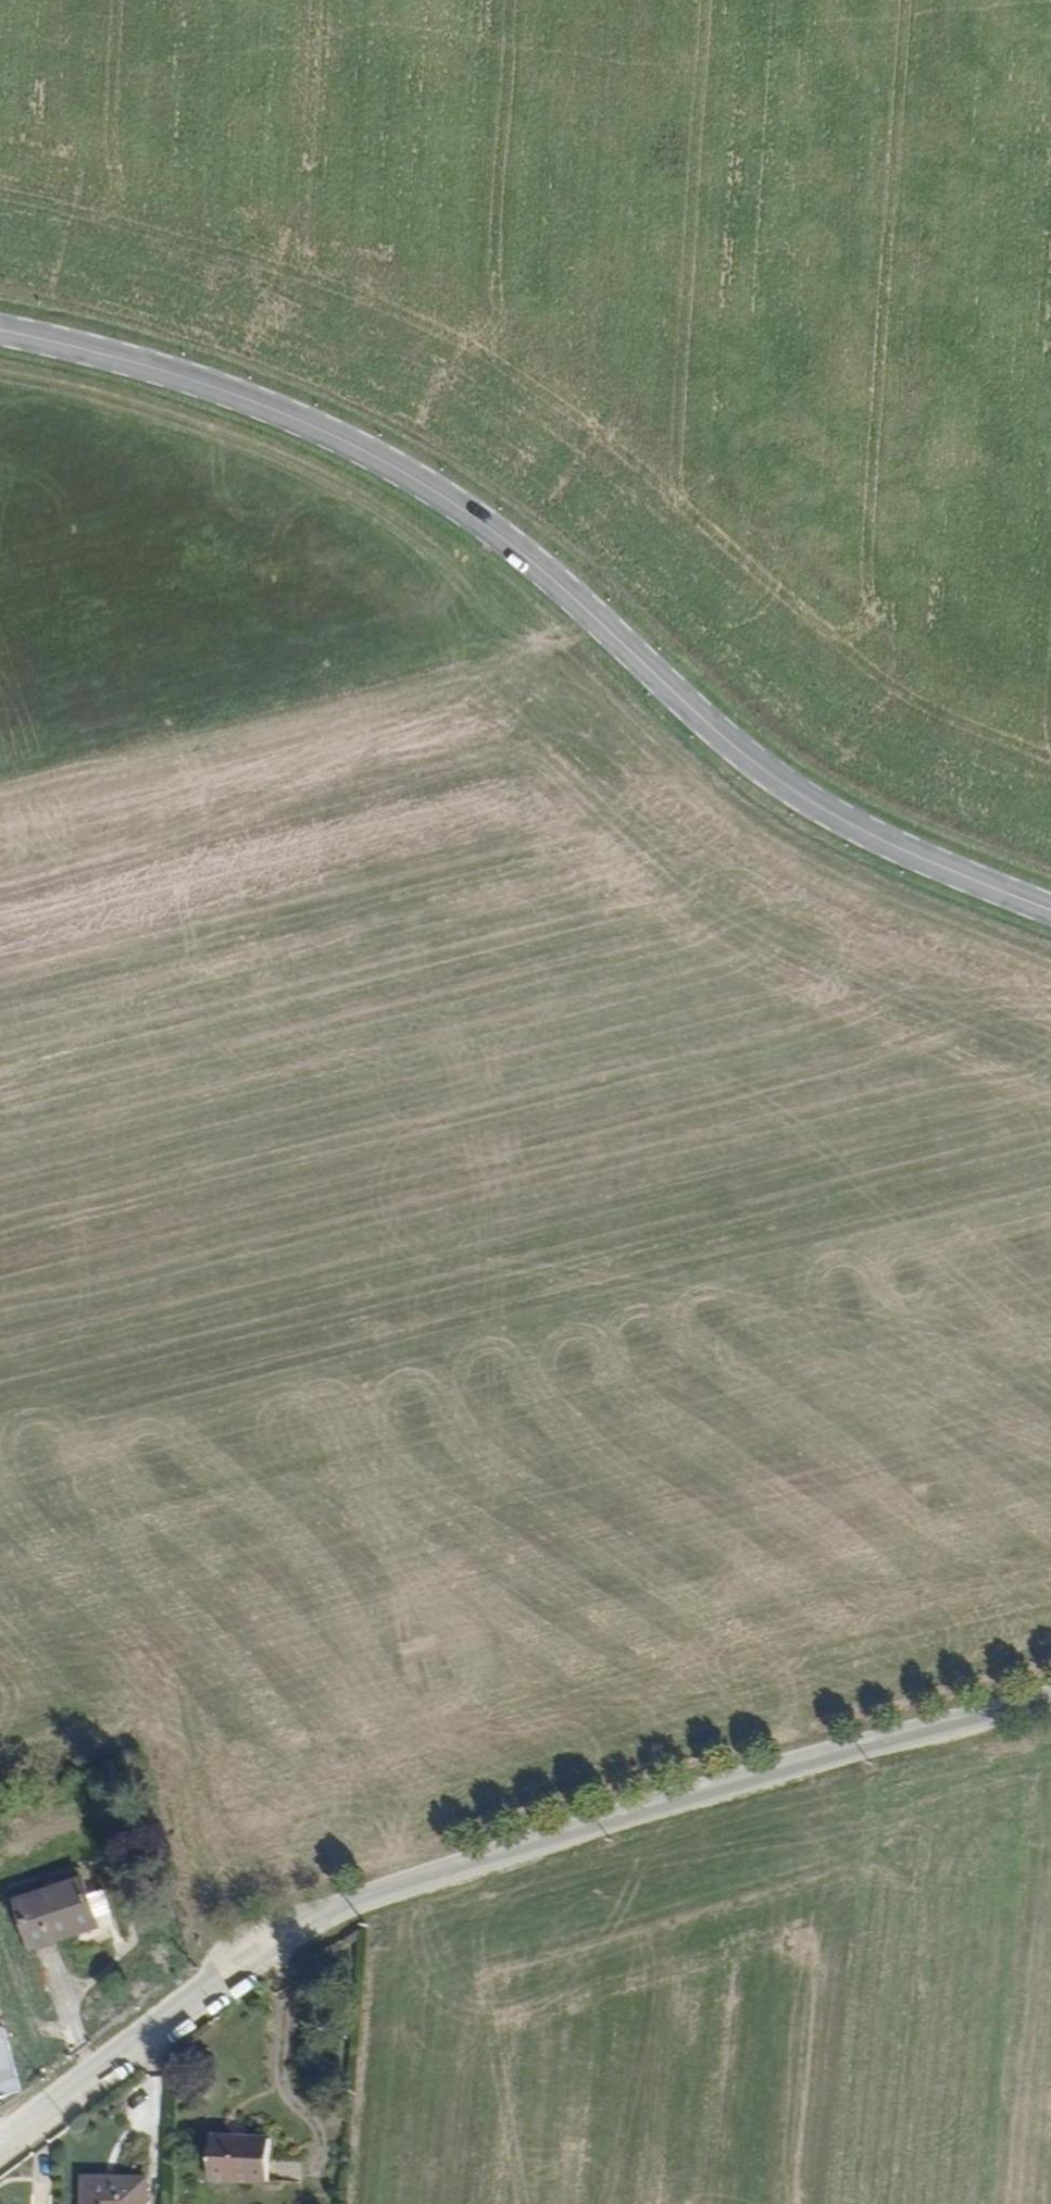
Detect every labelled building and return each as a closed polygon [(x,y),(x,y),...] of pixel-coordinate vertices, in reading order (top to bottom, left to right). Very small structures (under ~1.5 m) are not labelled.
[(113,1915),(96,1866),(29,1890),(46,1939),(113,1915)] [(288,2181),(289,2134),(230,2133),(228,2179),(288,2181)] [(171,2179),(104,2179),(103,2203),(170,2203),(171,2179)]
